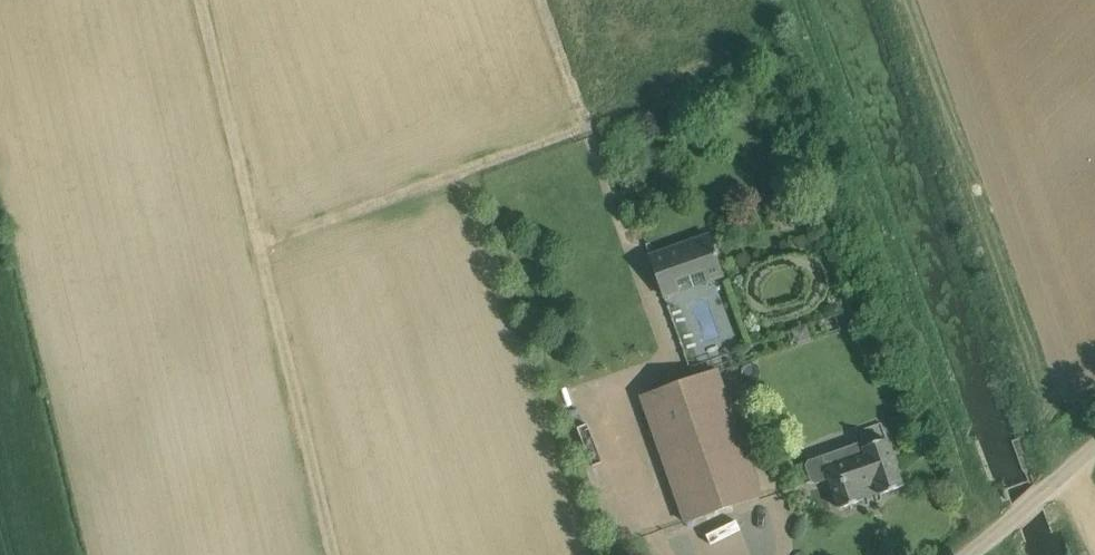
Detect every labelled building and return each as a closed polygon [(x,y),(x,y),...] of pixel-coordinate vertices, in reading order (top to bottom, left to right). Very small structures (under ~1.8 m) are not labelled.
[(664,299),(725,278),(710,233),(649,255),(664,299)] [(762,496),(718,371),(642,398),(686,522),(762,496)] [(904,486),(888,441),(863,450),(858,441),(804,460),(811,481),(816,483),(829,478),(840,508),(863,500),(859,488),(876,482),(880,494),(904,486)]
